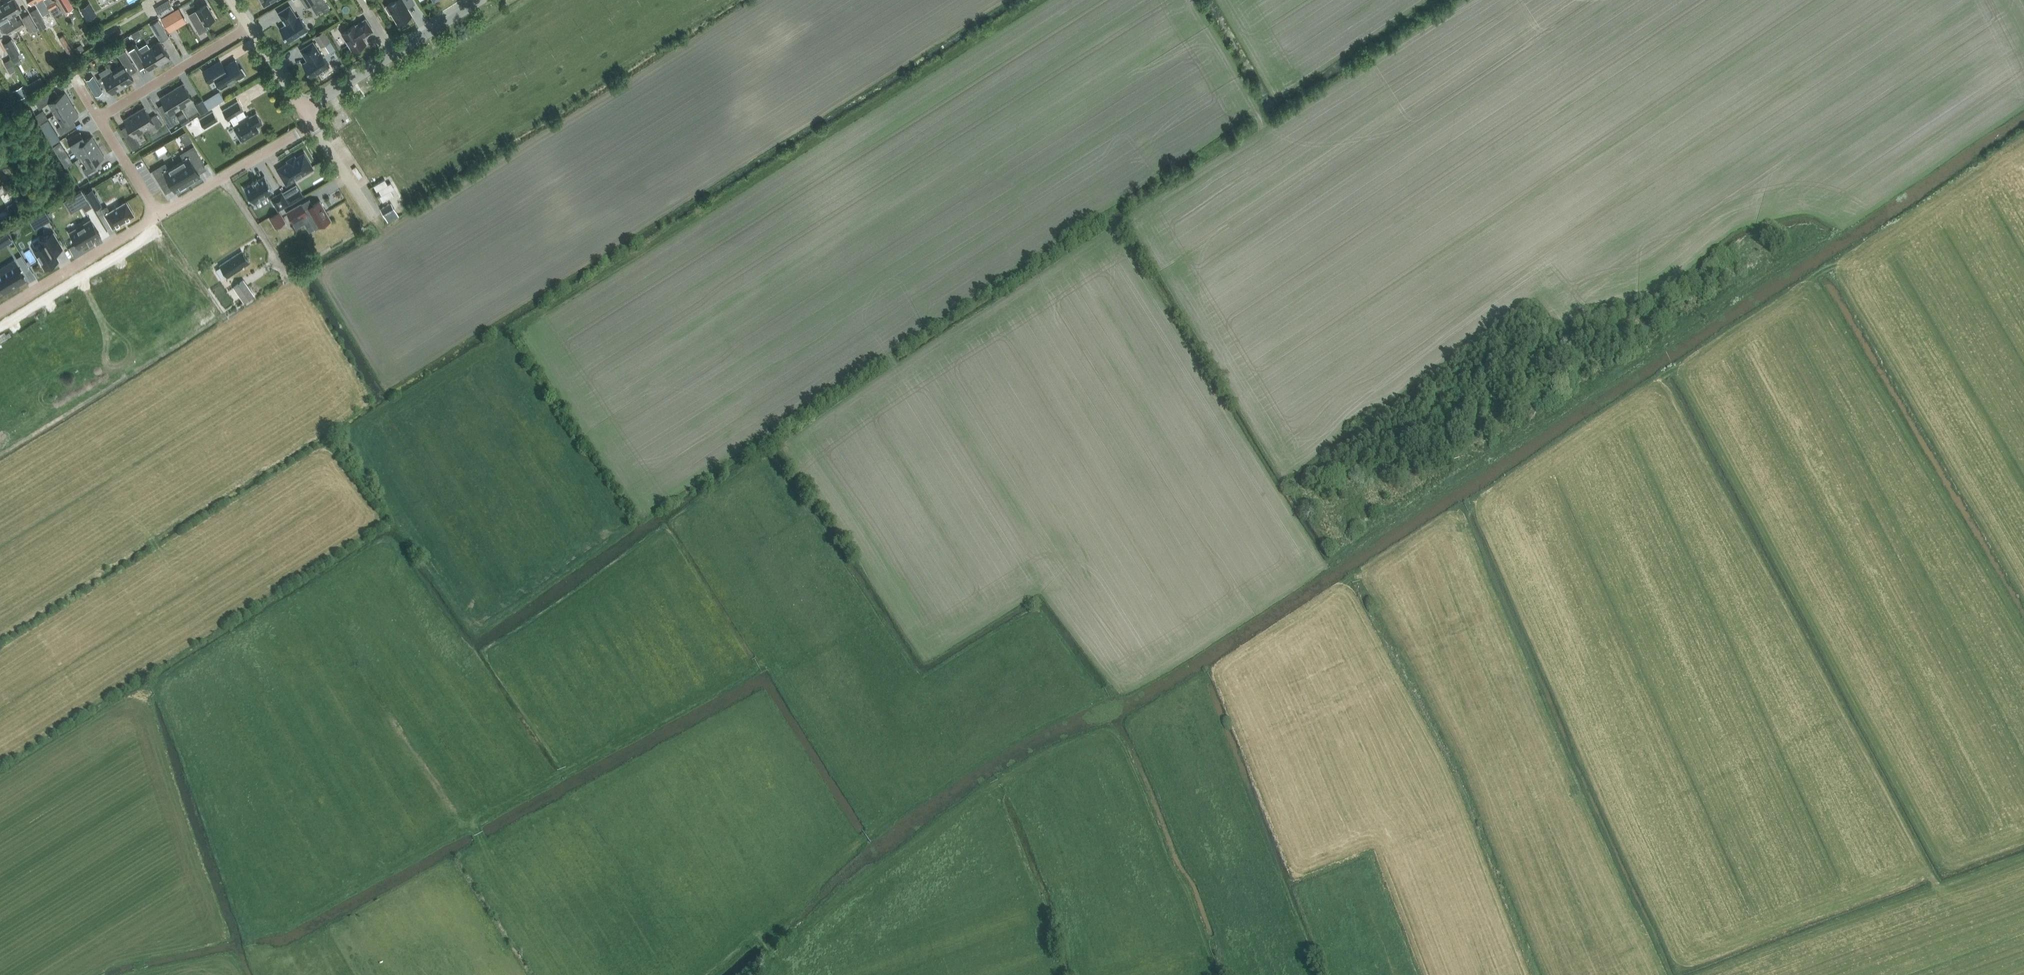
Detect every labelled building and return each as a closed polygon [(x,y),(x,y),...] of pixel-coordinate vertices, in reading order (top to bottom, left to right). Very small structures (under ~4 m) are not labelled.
[(2,4),(17,29),(24,25),(20,19),(18,20),(14,14),(21,10),(15,0),(10,0),(2,4)] [(37,0),(41,7),(39,8),(43,14),(50,10),(45,0),(29,0),(31,4),(37,0)] [(50,10),(51,10),(53,14),(61,10),(55,0),(45,0),(50,10)] [(73,7),(69,0),(60,0),(66,11),(73,7)] [(160,17),(174,9),(169,0),(167,0),(155,7),(160,17)] [(393,1),(388,4),(388,5),(386,6),(390,13),(392,12),(398,22),(411,15),(404,3),(410,0),(393,0),(393,1)] [(322,10),(325,11),(330,8),(326,2),(323,4),(321,6),(321,8),(322,10)] [(17,29),(2,4),(0,6),(0,26),(2,30),(6,28),(10,34),(17,30),(17,29)] [(196,10),(189,15),(200,33),(207,28),(205,24),(215,17),(207,4),(196,10)] [(80,9),(87,20),(93,17),(88,8),(86,5),(80,9)] [(305,33),(306,30),(307,29),(299,16),(297,17),(289,5),(278,12),(286,24),(280,28),(289,41),(300,34),(302,35),(305,33)] [(179,7),(161,18),(169,31),(181,24),(187,21),(184,16),(179,7)] [(37,25),(43,21),(36,9),(30,12),(37,25)] [(22,17),(30,32),(38,27),(29,13),(22,17)] [(363,37),(373,30),(365,18),(355,25),(355,24),(342,33),(353,51),(355,50),(356,50),(358,51),(360,49),(361,47),(361,46),(366,42),(363,37)] [(158,19),(151,23),(161,40),(168,36),(158,19)] [(131,33),(134,38),(142,34),(139,29),(131,33)] [(314,36),(321,47),(326,43),(331,40),(324,30),(314,36)] [(63,34),(59,37),(70,57),(75,54),(63,34)] [(12,38),(3,43),(11,57),(17,54),(20,52),(12,38)] [(331,40),(326,43),(330,50),(334,47),(335,47),(331,40)] [(160,41),(150,47),(160,64),(170,58),(160,41)] [(329,65),(321,52),(320,52),(313,41),(300,49),(307,60),(303,63),(311,77),(329,65)] [(150,70),(160,64),(150,47),(147,43),(138,48),(135,44),(128,49),(138,66),(145,62),(150,70)] [(123,63),(113,70),(123,86),(134,80),(125,66),(132,62),(125,50),(118,54),(123,63)] [(17,54),(11,57),(15,63),(20,60),(17,54)] [(210,81),(216,78),(222,87),(238,77),(239,78),(245,74),(242,68),(241,68),(235,59),(224,66),(220,60),(203,70),(210,81)] [(102,76),(97,79),(101,85),(106,82),(112,93),(123,86),(113,70),(112,70),(110,65),(99,72),(102,76)] [(33,88),(44,82),(40,75),(29,82),(33,88)] [(102,91),(96,81),(89,85),(95,95),(102,91)] [(182,106),(193,100),(183,83),(172,90),(182,106)] [(28,94),(23,85),(19,87),(24,96),(28,94)] [(176,122),(171,113),(182,106),(172,90),(160,97),(169,110),(163,114),(170,126),(176,122)] [(219,91),(203,100),(208,109),(224,99),(219,91)] [(48,102),(55,113),(72,103),(65,92),(51,100),(47,93),(35,101),(40,108),(48,102)] [(205,103),(203,99),(196,103),(198,107),(202,113),(208,109),(205,103)] [(249,117),(248,115),(244,117),(241,112),(243,111),(238,101),(223,110),(228,119),(236,115),(240,122),(234,126),(242,141),(259,131),(257,126),(262,123),(256,113),(249,117)] [(79,114),(72,103),(55,113),(62,124),(57,127),(61,134),(73,127),(69,120),(79,114)] [(144,106),(134,113),(144,129),(154,123),(157,128),(162,125),(156,114),(151,117),(144,106)] [(218,119),(213,111),(200,119),(205,127),(218,119)] [(144,129),(134,113),(124,119),(132,133),(125,137),(133,149),(140,145),(134,136),(144,129)] [(190,120),(187,116),(180,120),(183,125),(190,120)] [(46,134),(52,144),(60,139),(54,129),(46,134)] [(80,131),(68,139),(79,157),(81,156),(98,146),(92,136),(85,140),(80,132),(80,131)] [(185,132),(179,136),(185,145),(190,142),(185,132)] [(98,146),(81,156),(87,166),(83,169),(86,174),(96,168),(93,163),(104,156),(98,146)] [(196,169),(204,164),(193,146),(181,153),(184,159),(176,164),(188,183),(200,175),(196,169)] [(304,153),(296,158),(294,155),(286,160),(288,162),(277,169),(286,184),(313,168),(304,153)] [(175,190),(188,183),(176,164),(168,168),(165,163),(153,170),(164,189),(172,184),(175,190)] [(274,190),(265,175),(264,175),(258,179),(257,178),(256,179),(257,180),(254,181),(253,180),(253,181),(253,182),(245,187),(244,187),(253,203),(254,202),(273,191),(274,190)] [(394,194),(391,187),(392,187),(387,177),(373,183),(381,200),(394,194)] [(85,193),(89,201),(97,196),(92,189),(85,193)] [(88,200),(83,191),(70,198),(75,207),(88,200)] [(278,210),(280,208),(289,203),(282,191),(273,196),(270,198),(278,210)] [(297,198),(294,193),(287,197),(290,202),(297,198)] [(302,203),(287,211),(294,222),(307,214),(316,228),(332,219),(320,200),(305,209),(302,203)] [(113,227),(134,214),(126,201),(110,210),(107,205),(102,208),(105,213),(113,227)] [(391,202),(381,208),(388,221),(399,215),(391,202)] [(285,221),(279,211),(269,217),(275,227),(285,221)] [(39,216),(44,225),(51,221),(46,212),(39,216)] [(77,244),(79,249),(90,243),(89,241),(93,239),(94,241),(94,240),(93,239),(100,235),(91,219),(70,232),(74,239),(73,239),(74,241),(75,240),(77,244)] [(43,245),(35,250),(45,268),(58,260),(54,253),(62,248),(53,233),(40,240),(43,245)] [(11,243),(6,235),(0,239),(0,242),(3,247),(11,243)] [(307,249),(297,256),(303,264),(313,256),(307,249)] [(221,266),(216,270),(221,278),(226,275),(228,277),(250,263),(242,251),(220,265),(221,266)] [(299,264),(294,257),(288,262),(293,269),(299,264)] [(21,282),(20,279),(24,277),(15,263),(0,272),(0,284),(0,285),(2,288),(4,292),(11,288),(21,282)] [(244,302),(255,295),(244,279),(233,287),(244,302)] [(219,305),(197,318),(202,326),(224,313),(219,305)]
